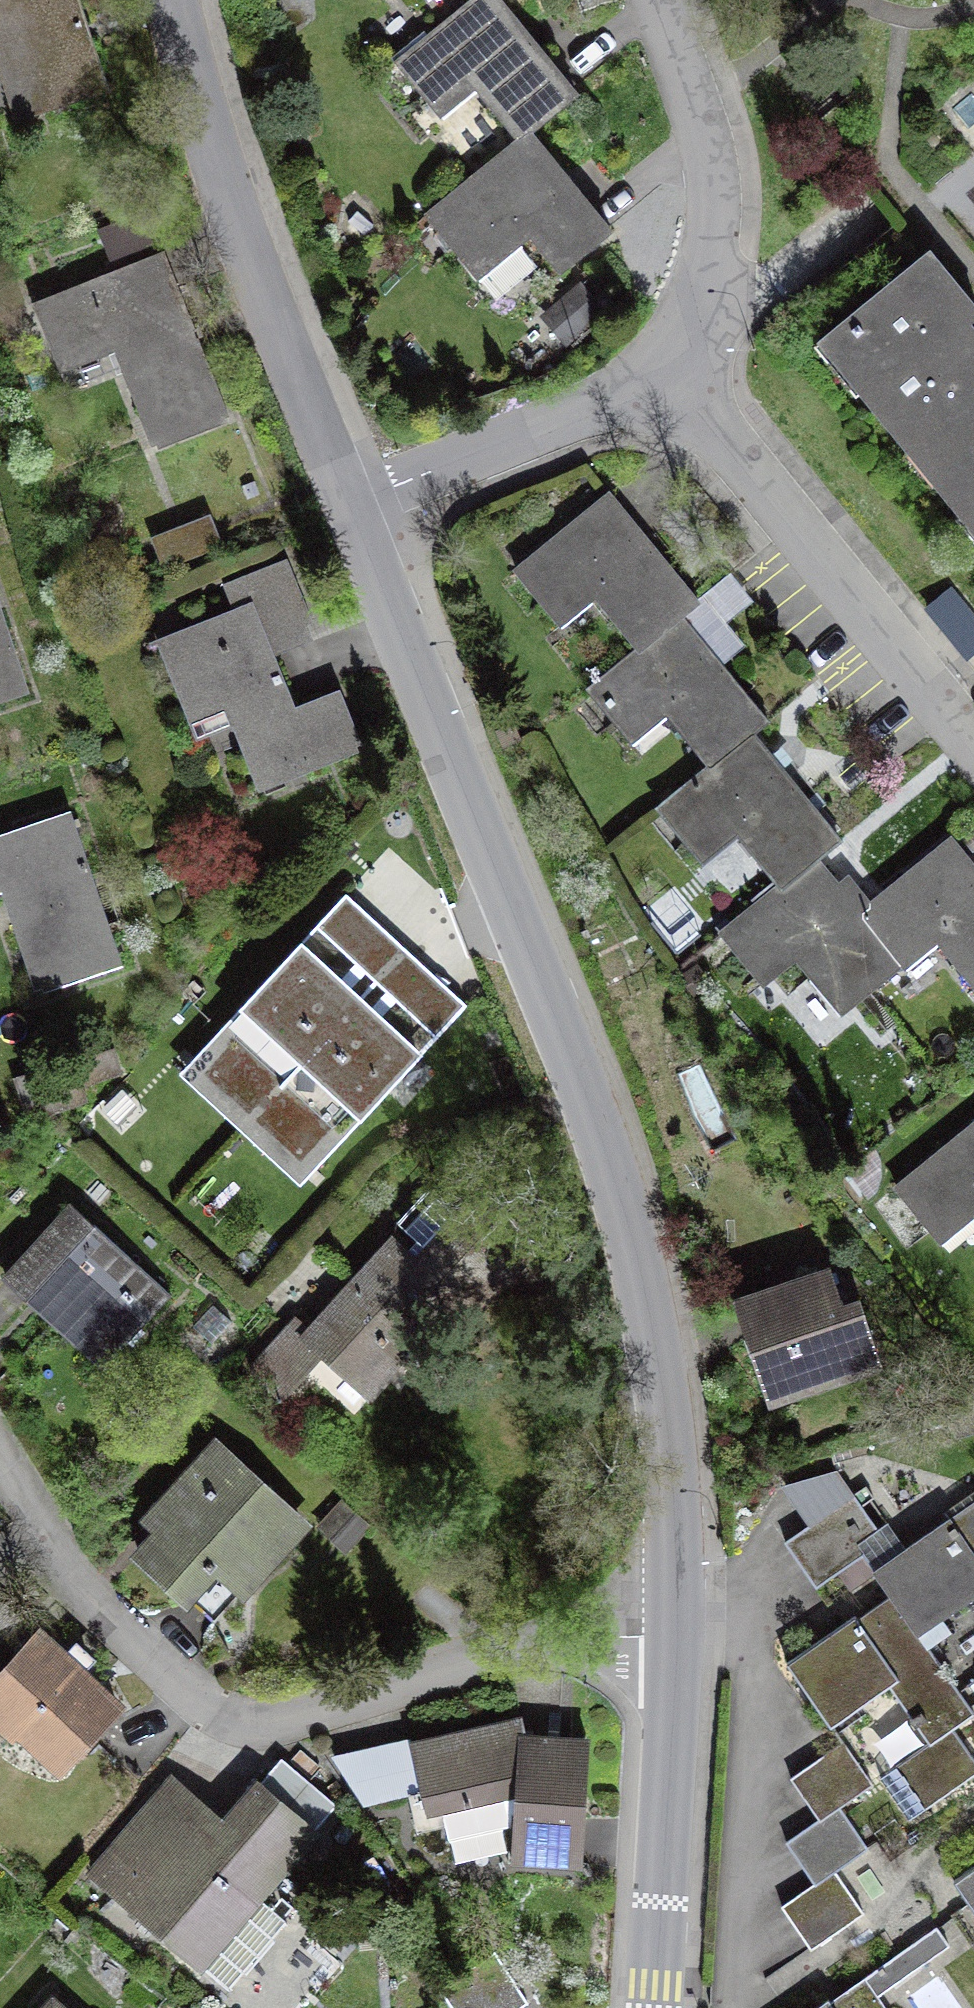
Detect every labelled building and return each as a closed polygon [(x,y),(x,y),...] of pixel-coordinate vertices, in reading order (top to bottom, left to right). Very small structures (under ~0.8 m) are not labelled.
[(7,137),(101,108),(68,0),(0,0),(0,114),(7,137)] [(389,74),(436,130),(469,104),(511,151),(525,140),(570,106),(485,0),(476,7),(389,74)] [(555,286),(609,243),(525,140),(511,151),(419,226),(472,291),(524,249),(555,286)] [(894,227),(829,278),(858,315),(923,265),(894,227)] [(973,398),(973,346),(964,333),(973,326),(973,322),(927,262),(923,265),(858,315),(811,353),(895,459),(973,398)] [(162,264),(26,316),(53,386),(110,364),(147,460),(226,430),(162,264)] [(895,459),(973,561),(973,398),(895,459)] [(607,502),(510,583),(555,637),(588,610),(636,668),(684,630),(702,615),(607,502)] [(209,515),(153,538),(164,565),(220,542),(209,515)] [(359,749),(337,692),(293,709),(266,639),(310,622),(286,560),(222,584),(232,609),(153,639),(185,723),(225,708),(257,789),(359,749)] [(27,691),(0,609),(0,700),(27,691)] [(636,668),(593,701),(630,749),(661,725),(705,781),(749,747),(766,734),(684,630),(636,668)] [(705,781),(653,821),(698,878),(736,849),(775,899),(824,864),(833,856),(749,747),(705,781)] [(0,835),(0,889),(8,886),(43,990),(121,965),(70,812),(0,835)] [(945,848),(861,913),(906,975),(939,950),(973,990),(973,883),(945,848)] [(796,973),(836,1027),(906,975),(861,913),(824,864),(775,899),(715,943),(758,1002),(796,973)] [(353,899),(297,959),(386,1041),(442,980),(353,899)] [(110,1049),(18,1080),(30,1116),(82,1098),(78,1084),(118,1070),(110,1049)] [(897,1196),(942,1250),(970,1226),(973,1231),(973,1132),(897,1196)] [(171,1294),(72,1203),(4,1277),(54,1322),(67,1308),(116,1353),(171,1294)] [(427,1215),(299,1349),(370,1417),(498,1283),(427,1215)] [(840,1265),(726,1303),(763,1413),(877,1374),(840,1265)] [(300,1525),(214,1447),(154,1513),(166,1524),(139,1553),(187,1596),(196,1586),(223,1610),(300,1525)] [(853,1494),(785,1541),(815,1585),(884,1539),(853,1494)] [(868,1577),(888,1607),(914,1647),(973,1608),(973,1508),(868,1577)] [(964,1723),(914,1647),(888,1607),(788,1672),(829,1733),(896,1689),(932,1744),(964,1723)] [(0,1673),(0,1715),(65,1773),(121,1709),(36,1633),(0,1673)] [(520,1717),(410,1743),(424,1803),(412,1805),(417,1830),(516,1806),(513,1861),(581,1866),(586,1738),(528,1736),(520,1717)] [(843,1742),(790,1778),(819,1819),(838,1806),(872,1783),(843,1742)] [(170,1783),(93,1872),(226,1986),(284,1919),(256,1895),(314,1828),(259,1782),(221,1826),(170,1783)] [(819,1819),(786,1842),(815,1883),(834,1870),(867,1847),(838,1806),(819,1819)] [(815,1883),(782,1906),(810,1947),(863,1911),(834,1870),(815,1883)] [(957,1892),(973,1917),(973,1881),(957,1892)] [(937,1929),(864,1978),(876,1994),(948,1945),(937,1929)] [(467,1969),(493,2007),(518,2007),(528,2001),(493,1951),(467,1969)] [(467,1969),(439,1988),(452,2007),(493,2007),(467,1969)] [(820,2007),(885,2007),(876,1994),(864,1978),(820,2007)]
